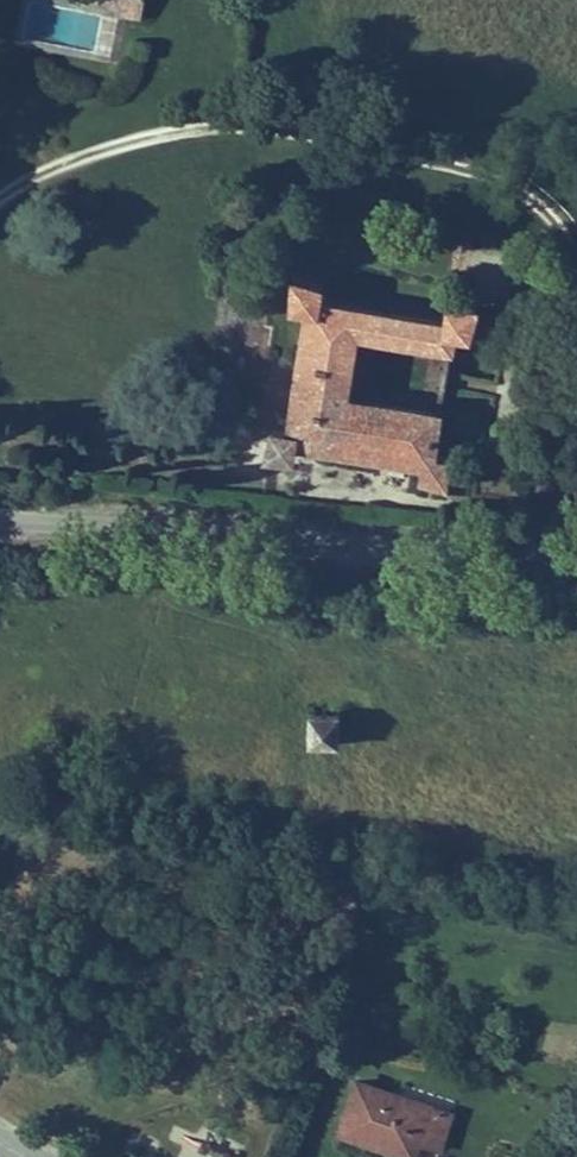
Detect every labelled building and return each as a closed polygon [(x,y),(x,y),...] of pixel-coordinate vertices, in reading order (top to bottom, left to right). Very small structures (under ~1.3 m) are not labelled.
[(114,12),(143,17),(145,0),(116,0),(114,12)] [(439,469),(446,423),(352,409),(360,357),(454,371),(457,348),(474,351),(479,320),(445,315),(443,333),(322,314),(325,296),(290,291),(285,323),(306,326),(288,442),(271,439),(266,469),(299,474),(301,461),(422,480),(419,497),(454,502),(458,472),(439,469)] [(341,721),(310,721),(309,753),(341,753),(341,721)] [(416,1153),(421,1137),(434,1100),(360,1074),(341,1127),(416,1153)] [(456,1108),(434,1100),(421,1137),(444,1145),(456,1108)]
